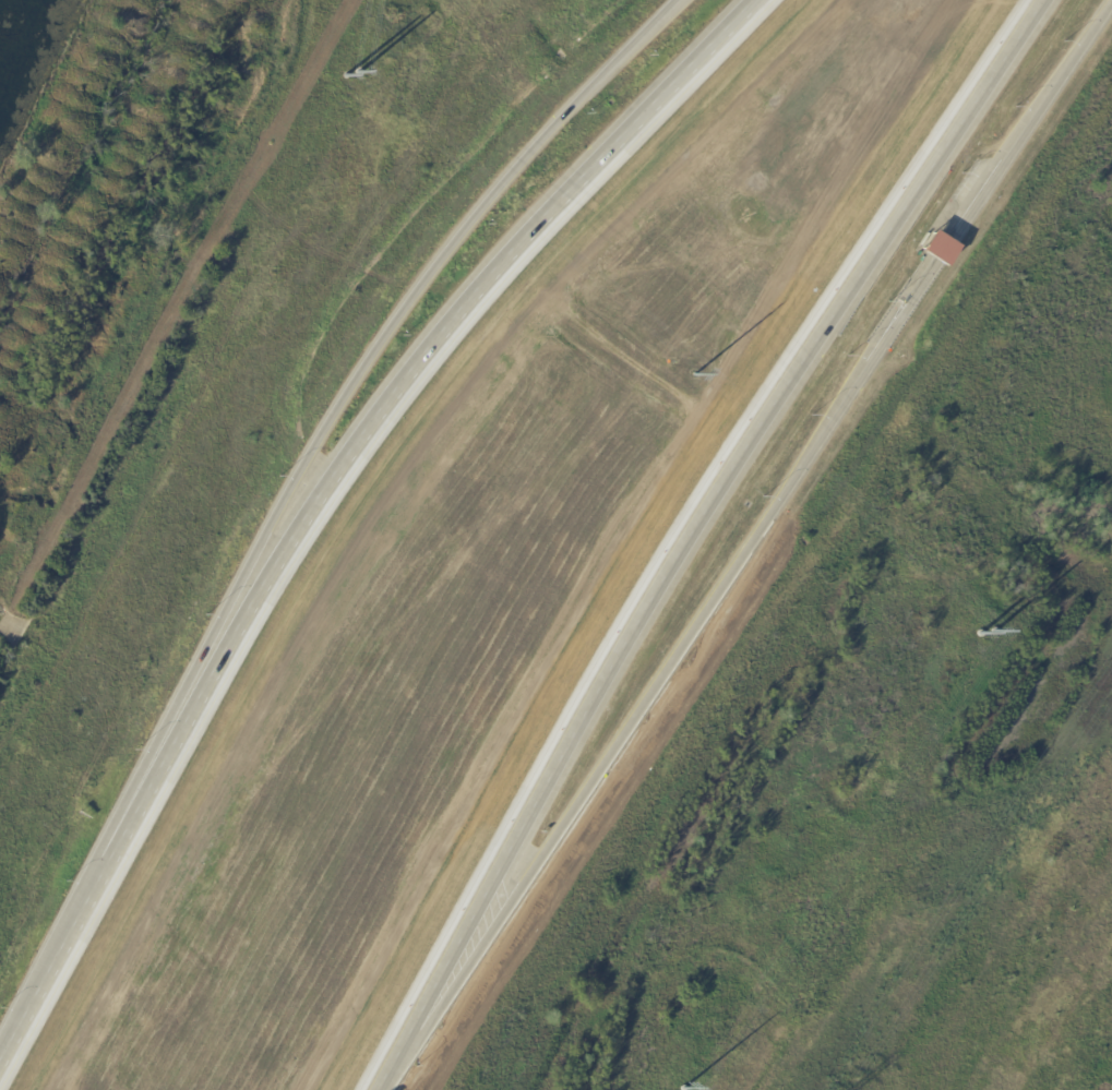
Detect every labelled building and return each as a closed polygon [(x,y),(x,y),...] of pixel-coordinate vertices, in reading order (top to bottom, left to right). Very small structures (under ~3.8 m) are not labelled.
[(952,241),(958,245),(945,265),(938,262),(921,250),(934,230),(952,241)]
